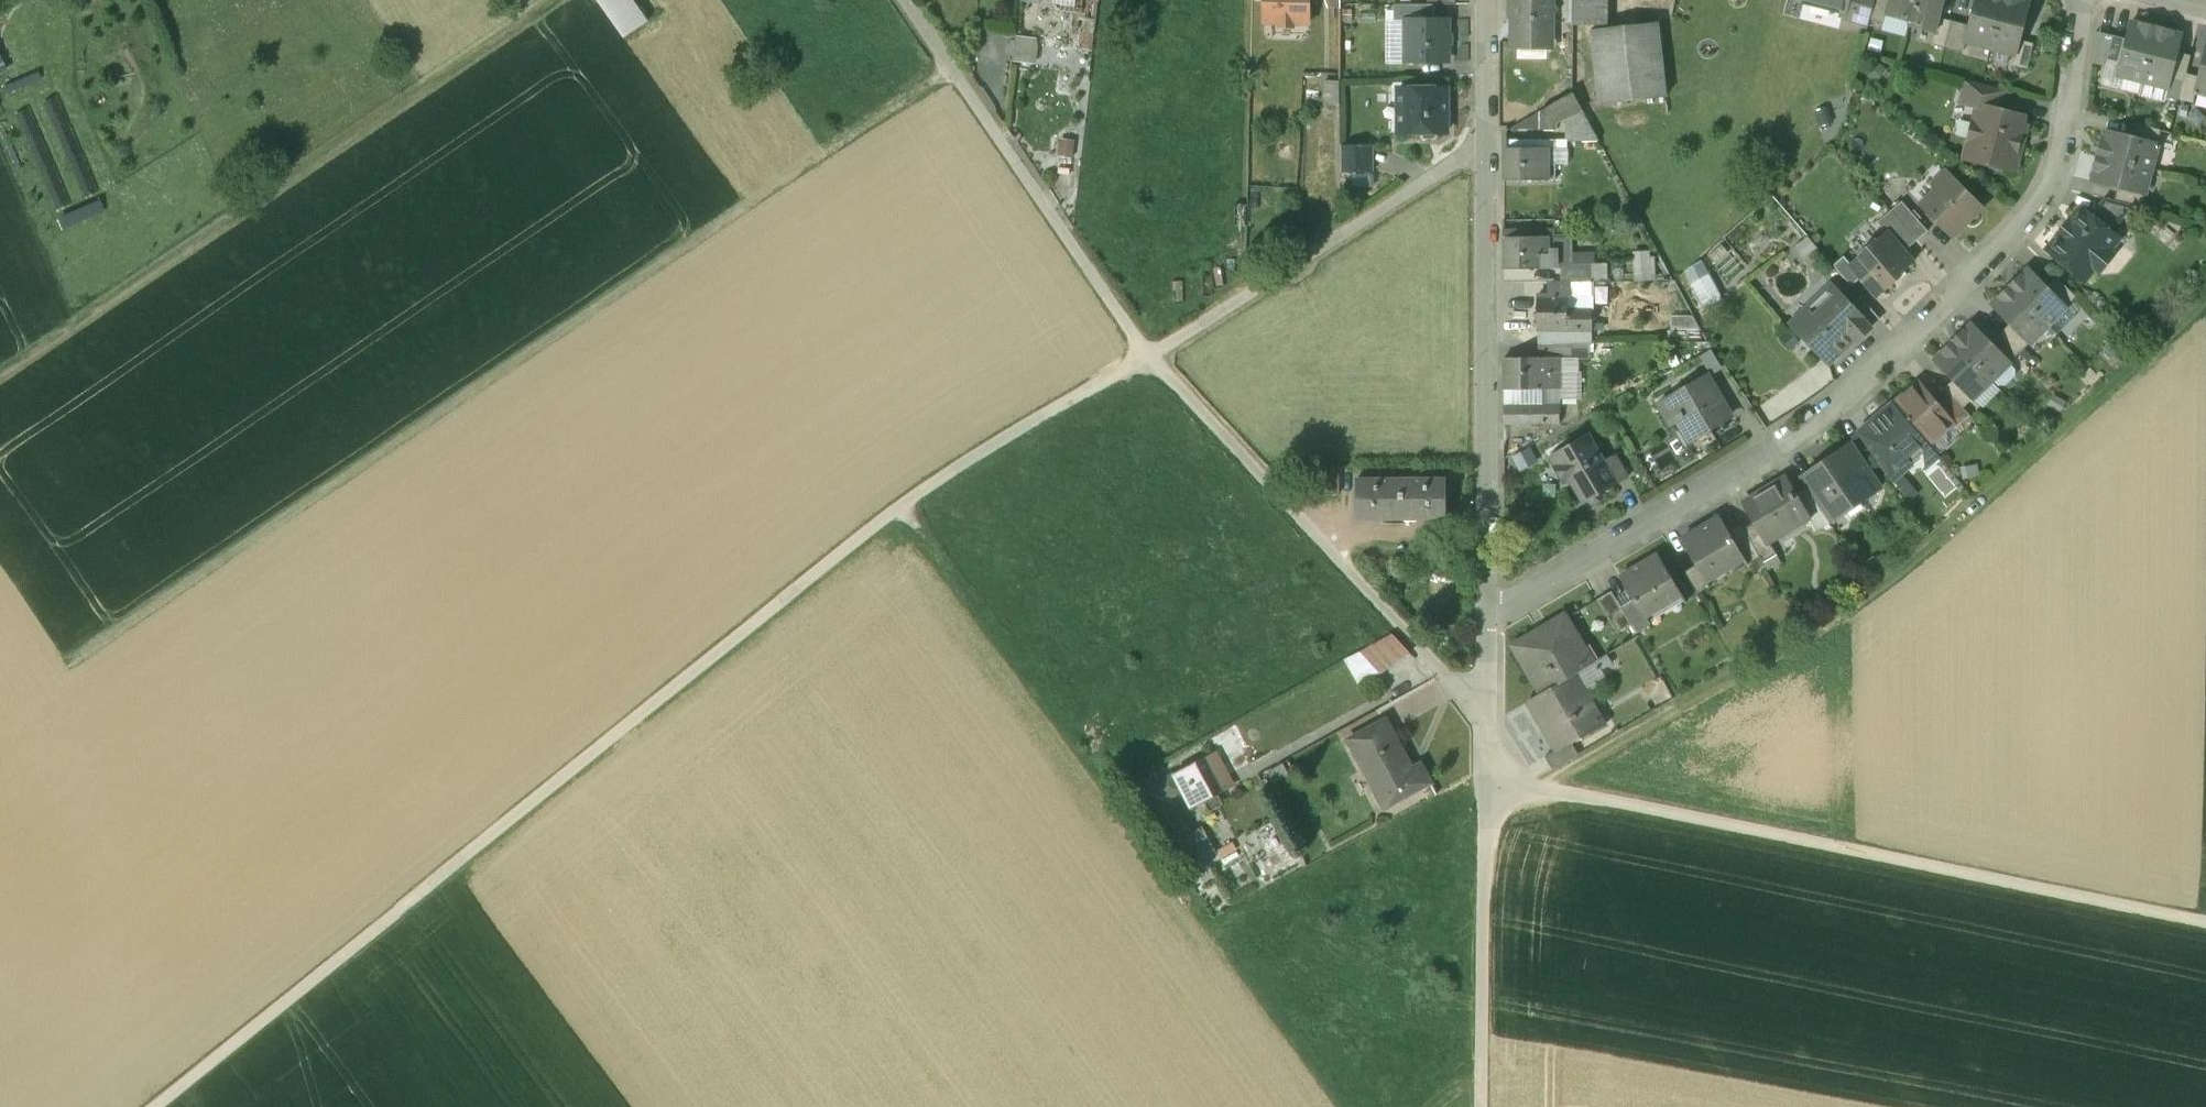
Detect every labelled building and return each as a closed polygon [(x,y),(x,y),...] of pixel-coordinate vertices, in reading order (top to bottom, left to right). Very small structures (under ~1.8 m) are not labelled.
[(626,35),(661,8),(655,0),(601,0),(626,35)] [(1265,23),(1278,23),(1281,27),(1291,28),(1295,23),(1308,24),(1309,0),(1265,0),(1265,23)] [(1512,2),(1517,2),(1517,47),(1518,47),(1518,42),(1545,42),(1545,47),(1547,47),(1547,18),(1555,11),(1547,3),(1547,0),(1512,0),(1512,2)] [(1573,25),(1608,25),(1608,0),(1573,0),(1573,25)] [(1843,12),(1845,12),(1848,0),(1798,0),(1843,12)] [(1845,12),(1843,12),(1842,19),(1868,25),(1870,19),(1875,0),(1848,0),(1845,12)] [(1870,19),(1883,22),(1885,16),(1884,16),(1888,0),(1875,0),(1870,19)] [(1884,16),(1885,16),(1909,23),(1910,23),(1916,0),(1888,0),(1884,16)] [(1910,23),(1909,23),(1908,27),(1934,34),(1935,34),(1939,19),(1943,0),(1916,0),(1910,23)] [(1966,41),(1990,48),(2003,0),(1977,0),(1966,41)] [(1990,48),(2015,54),(2028,3),(2021,1),(2022,0),(2003,0),(1990,48)] [(1428,5),(1394,5),(1394,21),(1407,20),(1434,20),(1434,5),(1428,5)] [(1951,22),(1939,19),(1935,34),(1934,34),(1932,44),(1945,47),(1951,22)] [(1447,20),(1434,20),(1407,20),(1408,46),(1405,45),(1405,58),(1407,58),(1407,62),(1447,63),(1447,20)] [(1659,21),(1590,29),(1598,104),(1668,96),(1659,21)] [(1969,27),(1951,23),(1951,22),(1945,47),(1963,52),(1969,27)] [(2141,26),(2130,23),(2126,40),(2119,65),(2117,75),(2142,81),(2156,28),(2142,24),(2141,26)] [(2170,31),(2156,28),(2142,81),(2168,88),(2170,79),(2177,53),(2181,36),(2170,34),(2170,31)] [(2126,40),(2112,36),(2111,40),(2106,59),(2106,62),(2119,65),(2126,40)] [(2095,56),(2106,59),(2111,40),(2100,37),(2095,56)] [(1017,39),(1014,64),(1035,66),(1038,41),(1017,39)] [(12,68),(0,41),(0,74),(12,68)] [(2032,45),(2019,41),(2012,65),(2026,69),(2032,45)] [(2199,78),(2195,92),(2205,95),(2205,50),(2199,78)] [(2190,56),(2177,53),(2170,79),(2183,82),(2185,75),(2190,56)] [(2119,65),(2106,62),(2100,84),(2139,94),(2142,81),(2117,75),(2119,65)] [(2199,78),(2185,75),(2183,82),(2179,99),(2192,103),(2195,92),(2199,78)] [(1324,105),(1340,105),(1340,80),(1324,81),(1324,105)] [(2004,91),(1965,82),(1960,104),(1982,110),(1982,108),(1998,112),(2004,91)] [(1440,89),(1398,89),(1398,109),(1405,109),(1405,132),(1398,132),(1398,133),(1423,133),(1423,137),(1425,140),(1434,139),(1436,137),(1436,133),(1447,133),(1447,109),(1440,109),(1440,89)] [(1550,147),(1568,147),(1567,139),(1566,139),(1566,120),(1582,111),(1573,93),(1508,130),(1508,148),(1550,147)] [(1998,112),(1982,108),(1982,110),(1978,124),(1972,123),(1967,139),(1970,140),(1966,157),(1987,162),(1990,168),(1997,170),(2002,166),(2014,169),(2024,128),(2020,127),(2022,119),(1998,112)] [(2160,131),(2134,124),(2131,137),(2156,144),(2160,131)] [(2131,137),(2106,131),(2103,142),(2101,141),(2097,156),(2150,169),(2157,144),(2156,144),(2131,137)] [(1371,146),(1341,146),(1341,173),(1371,173),(1371,146)] [(1550,164),(1550,147),(1508,148),(1502,148),(1502,179),(1551,179),(1550,164)] [(1568,164),(1568,147),(1550,147),(1550,164),(1568,164)] [(2150,169),(2097,156),(2093,170),(2095,171),(2092,182),(2118,188),(2143,195),(2144,195),(2150,169)] [(1951,177),(1923,205),(1952,235),(1981,208),(1951,177)] [(2143,195),(2118,188),(2114,201),(2133,206),(2140,208),(2143,195)] [(2114,201),(2105,199),(2090,216),(2110,233),(2133,206),(2114,201)] [(1902,201),(1891,211),(1917,241),(1928,231),(1902,201)] [(2072,226),(2062,238),(2060,236),(2048,250),(2084,280),(2094,267),(2099,272),(2112,256),(2107,251),(2117,239),(2110,233),(2090,216),(2081,210),(2070,224),(2072,226)] [(1917,241),(1891,211),(1877,223),(1886,233),(1903,253),(1917,241)] [(1504,228),(1505,267),(1561,267),(1561,263),(1571,263),(1571,236),(1556,236),(1556,228),(1504,228)] [(1886,233),(1874,243),(1873,241),(1860,253),(1861,254),(1850,264),(1849,264),(1861,278),(1878,297),(1892,284),(1893,285),(1895,283),(1895,282),(1897,280),(1898,280),(1900,278),(1898,276),(1913,264),(1903,253),(1886,233)] [(1633,279),(1655,277),(1653,248),(1632,249),(1633,279)] [(1850,264),(1843,257),(1833,266),(1851,287),(1861,278),(1849,264),(1850,264)] [(1600,264),(1571,263),(1561,263),(1561,267),(1561,281),(1592,281),(1600,281),(1600,264)] [(2047,288),(2029,270),(2021,278),(2019,276),(2009,286),(2047,326),(2066,307),(2047,288)] [(1692,284),(1705,308),(1717,302),(1704,278),(1692,284)] [(2057,278),(2047,288),(2066,307),(2075,298),(2057,278)] [(1592,281),(1561,281),(1555,281),(1555,294),(1568,294),(1568,307),(1592,307),(1592,281)] [(2047,326),(2009,286),(1998,297),(2000,298),(1991,307),(2010,325),(2028,344),(2029,344),(2047,326)] [(1835,290),(1832,292),(1826,292),(1809,308),(1809,314),(1807,316),(1814,324),(1802,336),(1828,363),(1854,339),(1857,342),(1871,328),(1851,307),(1835,290)] [(1592,331),(1592,307),(1568,307),(1568,294),(1555,294),(1537,294),(1536,331),(1538,331),(1571,331),(1592,331)] [(1880,320),(1860,297),(1851,307),(1871,328),(1880,320)] [(1670,327),(1696,325),(1695,314),(1669,315),(1670,327)] [(1991,343),(1972,325),(1964,333),(1963,332),(1952,342),(1991,381),(2010,362),(2009,362),(1991,343)] [(2028,344),(2010,325),(2000,334),(2019,353),(2028,344)] [(1571,344),(1571,331),(1538,331),(1538,344),(1571,344)] [(2019,353),(2000,334),(1991,343),(2009,362),(2019,353)] [(1991,381),(1952,342),(1941,352),(1943,354),(1935,362),(1971,399),(1972,400),(1991,381)] [(1538,344),(1538,354),(1560,354),(1560,357),(1571,357),(1571,344),(1538,344)] [(1538,354),(1504,355),(1504,386),(1541,385),(1560,385),(1560,357),(1560,354),(1538,354)] [(1728,420),(1704,376),(1658,402),(1671,425),(1681,419),(1693,440),(1728,420)] [(1954,381),(1944,390),(1962,408),(1971,399),(1954,381)] [(1918,384),(1894,404),(1928,444),(1950,425),(1952,424),(1932,399),(1918,384)] [(1560,401),(1560,385),(1541,385),(1541,401),(1560,401)] [(1944,390),(1943,390),(1932,399),(1952,424),(1950,425),(1954,430),(1970,416),(1962,408),(1944,390)] [(1560,418),(1560,401),(1541,401),(1504,401),(1504,418),(1560,418)] [(1928,444),(1894,404),(1859,434),(1871,451),(1883,442),(1903,465),(1904,464),(1928,444)] [(1590,430),(1551,453),(1566,479),(1576,473),(1589,497),(1619,480),(1607,460),(1590,430)] [(1903,465),(1883,442),(1871,451),(1892,481),(1903,471),(1904,464),(1903,465)] [(1852,448),(1830,463),(1829,466),(1830,467),(1819,474),(1817,471),(1814,470),(1837,505),(1843,514),(1880,488),(1852,448)] [(1628,475),(1616,455),(1607,460),(1619,480),(1628,475)] [(1837,505),(1814,470),(1811,470),(1799,478),(1807,490),(1824,514),(1837,505)] [(1357,495),(1449,495),(1448,475),(1358,477),(1357,495)] [(1784,479),(1768,488),(1769,489),(1746,502),(1745,501),(1744,502),(1756,522),(1767,540),(1768,539),(1792,525),(1790,520),(1803,513),(1806,517),(1795,497),(1794,497),(1784,479)] [(1806,517),(1814,531),(1829,522),(1824,514),(1807,490),(1795,497),(1806,517)] [(1449,495),(1357,495),(1359,515),(1449,513),(1449,495)] [(1721,515),(1682,537),(1697,562),(1710,585),(1712,584),(1708,578),(1744,557),(1747,564),(1749,563),(1733,536),(1721,515)] [(1767,540),(1756,522),(1745,528),(1761,556),(1764,561),(1776,554),(1768,539),(1767,540)] [(1761,556),(1745,529),(1733,536),(1749,563),(1761,556)] [(1659,551),(1641,561),(1642,563),(1623,575),(1635,596),(1650,621),(1652,620),(1647,613),(1682,593),(1686,600),(1688,599),(1659,551)] [(1697,562),(1686,569),(1699,592),(1710,585),(1697,562)] [(1623,604),(1613,587),(1600,595),(1619,628),(1633,621),(1623,604)] [(1650,621),(1635,596),(1633,597),(1633,598),(1623,604),(1633,621),(1638,629),(1650,621)] [(1570,612),(1543,627),(1540,624),(1515,638),(1544,688),(1576,670),(1600,656),(1599,655),(1595,656),(1589,659),(1581,646),(1587,642),(1570,612)] [(1415,649),(1395,627),(1367,643),(1381,668),(1415,649)] [(1544,688),(1530,696),(1559,744),(1560,745),(1575,736),(1607,718),(1593,695),(1599,692),(1593,682),(1586,686),(1576,670),(1544,688)] [(1410,764),(1392,731),(1396,729),(1388,713),(1351,733),(1387,800),(1388,800),(1386,794),(1404,784),(1407,790),(1433,776),(1423,758),(1410,764)] [(1575,736),(1560,745),(1559,744),(1549,749),(1557,761),(1582,747),(1575,736)] [(1208,755),(1136,795),(1172,844),(1190,833),(1174,805),(1175,794),(1183,790),(1192,806),(1226,788),(1208,755)] [(1267,771),(1273,783),(1292,773),(1285,761),(1267,771)]
